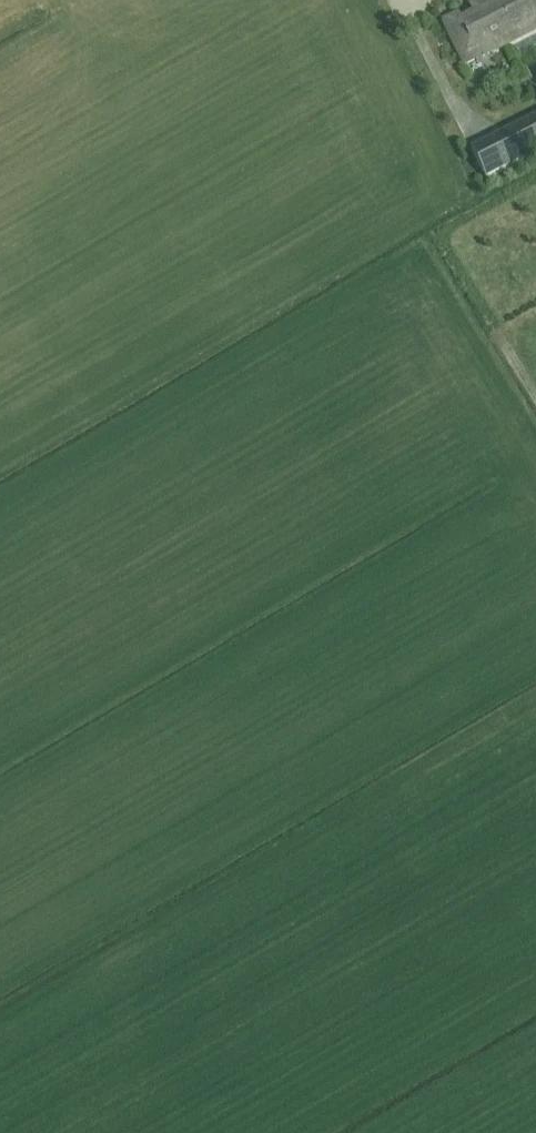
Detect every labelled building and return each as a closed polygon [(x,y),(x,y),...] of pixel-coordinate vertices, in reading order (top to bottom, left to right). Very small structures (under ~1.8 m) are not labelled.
[(468,2),(474,13),(462,19),(459,13),(444,21),(465,64),(479,57),(480,58),(535,29),(535,0),(472,0),(468,2)] [(472,150),(486,178),(535,153),(535,123),(533,118),(472,150)]
